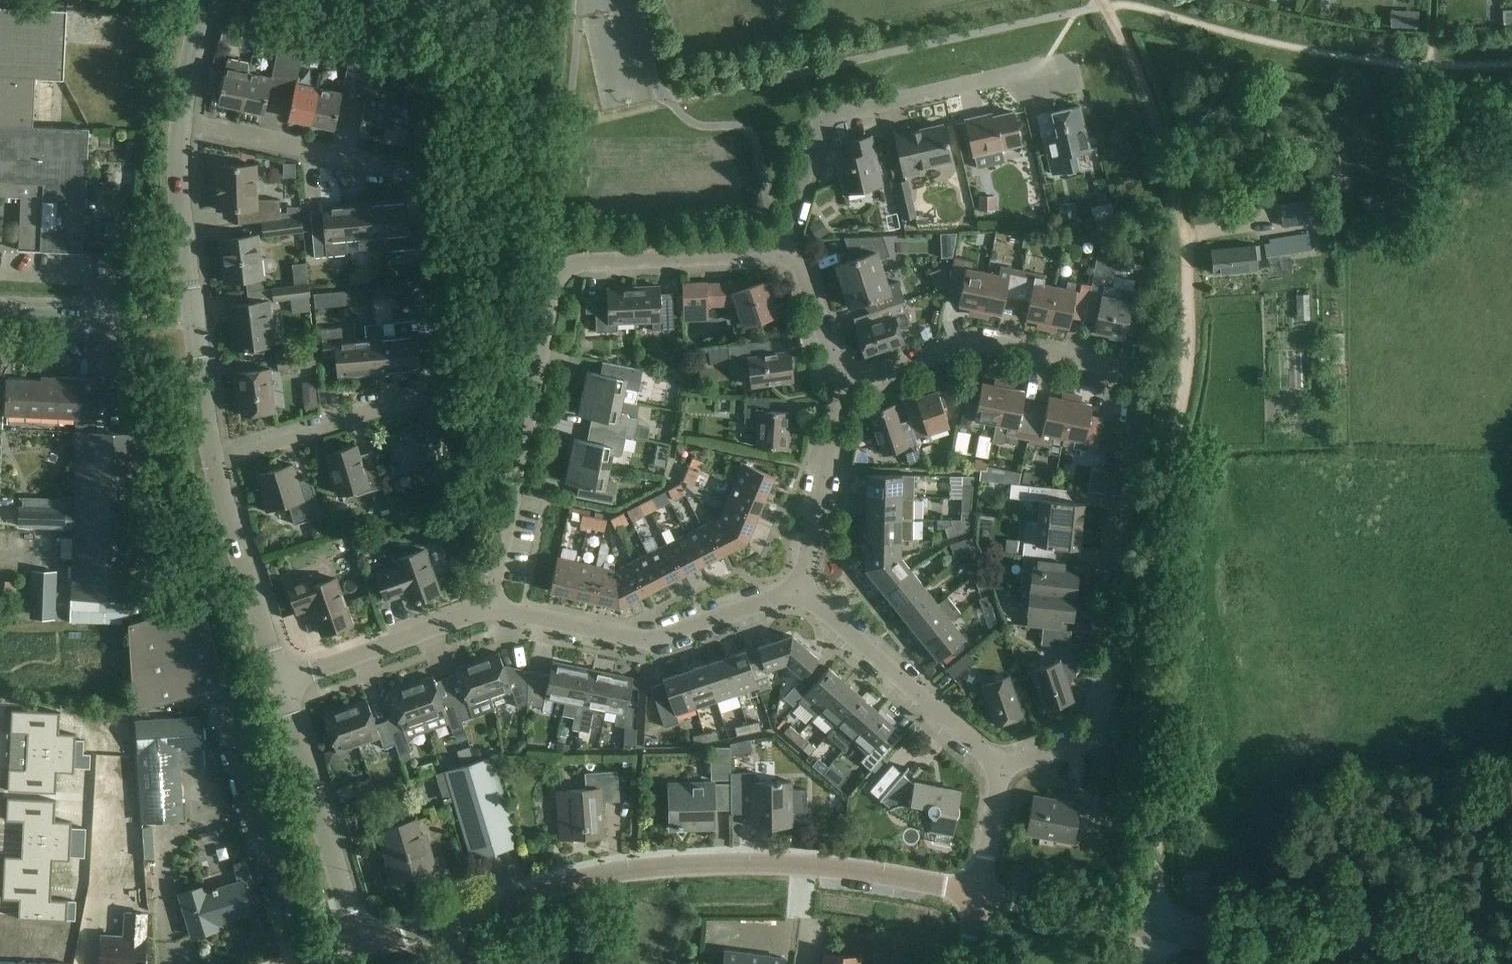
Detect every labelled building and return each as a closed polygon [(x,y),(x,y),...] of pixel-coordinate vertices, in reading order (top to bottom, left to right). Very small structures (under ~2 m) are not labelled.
[(21,198),(18,250),(83,253),(89,129),(33,126),(35,78),(63,80),(66,10),(0,7),(0,197),(21,198)] [(225,18),(222,30),(257,38),(260,26),(225,18)] [(272,74),(285,77),(290,54),(277,51),(272,74)] [(363,53),(351,51),(343,89),(355,92),(363,53)] [(364,54),(363,53),(355,92),(367,95),(375,60),(364,57),(364,54)] [(302,56),(290,54),(285,77),(297,80),(302,56)] [(218,103),(241,108),(249,73),(251,63),(228,58),(218,103)] [(249,73),(241,108),(264,113),(272,78),(249,73)] [(288,118),(311,123),(319,89),(296,84),(288,118)] [(319,89),(311,123),(334,128),(342,94),(319,89)] [(389,104),(382,139),(405,144),(410,121),(429,125),(429,133),(430,133),(430,125),(427,99),(415,96),(412,109),(389,104)] [(359,134),(382,139),(389,104),(366,99),(359,134)] [(1044,139),(1052,174),(1079,168),(1076,154),(1090,151),(1079,106),(1052,113),(1058,136),(1044,139)] [(966,120),(970,139),(974,156),(1021,145),(1013,112),(989,118),(990,119),(982,120),(981,116),(966,120)] [(894,131),(899,151),(904,175),(917,172),(916,168),(950,160),(942,125),(908,133),(907,128),(894,131)] [(882,185),(875,156),(870,137),(847,142),(850,157),(837,160),(844,193),(882,185)] [(218,209),(217,209),(217,210),(238,210),(238,224),(262,221),(280,219),(280,200),(256,200),(255,166),(256,166),(256,165),(217,166),(217,167),(218,209)] [(907,181),(895,184),(903,219),(915,216),(907,181)] [(998,205),(1012,199),(1005,184),(991,190),(998,205)] [(1078,214),(1093,208),(1087,192),(1072,197),(1078,214)] [(1279,205),(1283,227),(1334,219),(1333,211),(1325,213),(1323,198),(1279,205)] [(430,219),(418,220),(406,221),(404,199),(383,201),(387,238),(388,250),(432,247),(430,219)] [(387,238),(383,201),(363,203),(368,252),(376,252),(375,239),(387,238)] [(368,252),(363,203),(343,205),(346,242),(358,241),(359,253),(368,252)] [(346,242),(343,205),(322,207),(322,212),(312,213),(311,211),(310,211),(314,257),(347,254),(346,242)] [(301,217),(280,219),(262,221),(265,237),(303,232),(301,217)] [(130,223),(107,222),(105,253),(128,255),(130,223)] [(1264,244),(1266,258),(1311,252),(1308,234),(1269,239),(1269,243),(1264,244)] [(262,278),(259,256),(256,236),(221,240),(222,255),(226,254),(230,282),(262,278)] [(835,266),(842,286),(883,272),(879,260),(890,256),(883,236),(844,238),(852,260),(835,266)] [(1259,246),(1230,248),(1210,250),(1212,273),(1261,269),(1259,246)] [(972,315),(978,316),(987,272),(976,270),(978,262),(955,257),(948,292),(960,295),(958,305),(971,308),(973,311),(972,315)] [(386,274),(384,260),(365,261),(366,276),(386,274)] [(1004,303),(1016,306),(1023,271),(1000,267),(999,275),(987,272),(978,316),(985,317),(986,313),(989,311),(1001,314),(1004,303)] [(1040,328),(1046,330),(1055,286),(1043,284),(1045,276),(1023,271),(1016,306),(1028,308),(1025,319),(1038,321),(1040,324),(1040,328)] [(869,313),(874,311),(903,302),(905,301),(898,281),(888,285),(883,272),(842,286),(849,307),(865,301),(869,313)] [(1091,285),(1088,305),(1099,308),(1094,332),(1110,335),(1110,337),(1121,339),(1121,338),(1124,338),(1127,323),(1132,324),(1134,311),(1129,310),(1131,301),(1130,301),(1132,291),(1135,280),(1114,276),(1107,275),(1094,272),(1091,285)] [(1082,330),(1087,305),(1091,285),(1067,280),(1066,288),(1055,286),(1046,330),(1052,331),(1053,327),(1056,325),(1069,328),(1071,317),(1084,320),(1082,330)] [(682,285),(683,305),(683,307),(738,305),(745,325),(761,320),(766,323),(767,322),(764,319),(767,319),(769,317),(773,316),(774,314),(775,312),(775,310),(767,287),(766,285),(764,283),(761,283),(752,286),(751,282),(682,285)] [(272,288),(273,300),(310,296),(309,284),(272,288)] [(659,286),(633,287),(635,322),(652,321),(653,330),(674,329),(673,293),(660,294),(659,286)] [(635,322),(633,287),(607,288),(608,296),(595,297),(596,332),(617,331),(617,323),(635,322)] [(229,306),(234,350),(274,345),(269,301),(229,306)] [(903,302),(874,311),(878,323),(857,330),(865,354),(903,342),(899,329),(911,325),(903,302)] [(440,319),(439,319),(394,323),(399,372),(420,370),(418,349),(442,347),(440,319)] [(394,323),(374,325),(379,374),(399,372),(394,323)] [(367,338),(355,339),(358,376),(379,374),(374,325),(366,326),(367,338)] [(358,376),(355,339),(343,340),(342,328),(321,330),(323,358),(335,356),(337,378),(358,376)] [(763,341),(744,344),(728,346),(730,360),(748,358),(752,386),(793,381),(788,351),(765,354),(763,341)] [(277,356),(278,369),(316,365),(314,352),(277,356)] [(484,367),(495,369),(497,358),(486,356),(484,367)] [(587,371),(583,393),(622,400),(625,388),(636,390),(639,388),(643,369),(602,362),(607,363),(605,375),(587,371)] [(237,373),(242,415),(274,411),(269,370),(237,373)] [(318,400),(334,400),(335,373),(318,372),(318,400)] [(78,417),(77,432),(93,432),(95,396),(79,395),(80,380),(51,379),(51,383),(7,381),(6,413),(78,417)] [(967,390),(963,410),(960,425),(983,430),(985,422),(996,424),(1005,380),(998,379),(997,383),(994,385),(982,382),(980,393),(967,390)] [(1011,382),(1005,380),(996,424),(992,441),(1001,443),(1005,441),(1006,434),(1028,439),(1035,404),(1023,402),(1025,391),(1012,389),(1010,386),(1011,382)] [(916,400),(905,404),(913,429),(916,438),(949,427),(944,409),(946,407),(946,404),(944,399),(942,397),(939,396),(937,391),(925,395),(922,393),(921,390),(914,392),(916,400)] [(622,400),(583,393),(579,414),(597,418),(595,430),(626,436),(636,438),(640,420),(629,418),(627,414),(620,413),(622,400)] [(1047,407),(1035,404),(1028,439),(1050,443),(1052,435),(1063,437),(1072,394),(1066,393),(1065,397),(1062,399),(1049,396),(1047,407)] [(1078,395),(1072,394),(1063,437),(1061,446),(1095,452),(1102,418),(1090,415),(1092,405),(1080,402),(1077,399),(1078,395)] [(758,447),(766,447),(786,449),(789,413),(769,412),(770,400),(746,398),(744,422),(759,423),(758,447)] [(916,438),(913,429),(903,433),(894,405),(869,413),(883,454),(903,447),(907,461),(922,456),(916,438)] [(70,612),(69,623),(119,625),(119,617),(129,618),(128,598),(159,599),(160,548),(146,547),(150,434),(149,418),(134,417),(134,434),(93,432),(77,432),(75,498),(74,529),(74,533),(70,612)] [(387,436),(398,473),(433,462),(437,476),(452,471),(444,444),(430,448),(423,425),(387,436)] [(574,439),(570,460),(609,468),(612,455),(619,456),(622,454),(626,436),(595,430),(592,442),(574,439)] [(327,454),(332,474),(339,495),(354,490),(356,496),(385,487),(374,451),(359,455),(356,445),(327,454)] [(690,464),(700,469),(703,463),(692,458),(690,464)] [(609,468),(570,460),(566,482),(584,485),(582,497),(576,496),(576,497),(612,504),(616,485),(614,482),(607,480),(609,468)] [(743,463),(735,481),(766,495),(774,476),(743,463)] [(288,504),(294,524),(321,516),(310,478),(298,482),(293,465),(257,476),(267,510),(288,504)] [(683,480),(694,485),(699,473),(688,468),(683,480)] [(1002,470),(981,469),(980,481),(1001,482),(1002,470)] [(1091,469),(1087,491),(1104,493),(1107,471),(1091,469)] [(867,474),(867,497),(913,497),(914,475),(867,474)] [(962,476),(961,498),(972,498),(974,476),(962,476)] [(735,481),(727,500),(759,513),(766,495),(735,481)] [(668,490),(674,500),(685,494),(680,484),(668,490)] [(1040,500),(1038,521),(1081,526),(1084,503),(1065,501),(1066,489),(1029,486),(1028,498),(1040,500)] [(928,510),(938,510),(939,491),(929,490),(928,510)] [(665,492),(646,501),(651,512),(670,502),(665,492)] [(913,497),(867,497),(866,519),(913,519),(913,497)] [(22,527),(74,529),(75,498),(62,498),(62,508),(23,507),(22,527)] [(972,498),(961,498),(961,520),(969,520),(972,498)] [(727,500),(719,517),(746,542),(759,513),(727,500)] [(651,512),(646,501),(628,510),(634,520),(651,512)] [(928,511),(927,530),(938,530),(938,512),(928,511)] [(611,519),(616,529),(628,523),(623,513),(611,519)] [(580,526),(587,527),(590,516),(583,514),(580,526)] [(587,527),(604,531),(606,520),(590,516),(587,527)] [(719,517),(701,526),(717,557),(746,542),(719,517)] [(913,519),(866,519),(866,540),(901,541),(913,541),(913,519)] [(950,520),(952,525),(956,535),(968,531),(969,520),(961,520),(950,520)] [(1022,555),(1023,555),(1059,559),(1060,547),(1079,549),(1081,526),(1038,521),(1036,535),(1024,534),(1022,555)] [(380,525),(351,534),(358,554),(387,545),(380,525)] [(956,535),(952,525),(944,528),(948,538),(956,535)] [(701,526),(684,535),(700,566),(717,557),(701,526)] [(684,535),(666,545),(682,575),(700,566),(684,535)] [(967,539),(958,542),(963,556),(971,550),(967,539)] [(901,541),(866,540),(865,569),(900,557),(901,541)] [(963,556),(958,542),(950,545),(956,562),(963,556)] [(666,545),(648,554),(664,584),(682,575),(666,545)] [(376,573),(379,582),(386,601),(400,596),(399,591),(405,589),(410,603),(440,593),(425,550),(395,561),(396,566),(376,573)] [(648,554),(630,563),(646,593),(664,584),(648,554)] [(1023,555),(1022,568),(1033,569),(1032,580),(1030,591),(1074,596),(1077,573),(1065,572),(1066,561),(1066,560),(1059,559),(1023,555)] [(550,591),(569,595),(577,562),(557,557),(550,591)] [(865,569),(883,591),(911,570),(900,557),(865,569)] [(972,561),(976,573),(984,570),(980,559),(972,561)] [(569,595),(589,600),(596,566),(577,562),(569,595)] [(615,571),(620,607),(646,593),(630,563),(615,571)] [(589,600),(620,607),(615,571),(596,566),(589,600)] [(883,591),(897,608),(924,587),(911,570),(883,591)] [(988,582),(984,570),(976,573),(980,585),(988,582)] [(6,573),(7,586),(26,586),(25,572),(6,573)] [(310,576),(306,578),(287,584),(297,613),(312,608),(321,634),(352,624),(336,578),(314,586),(310,576)] [(959,592),(971,602),(981,589),(969,580),(959,592)] [(897,608),(911,625),(938,604),(924,587),(897,608)] [(1030,591),(1028,614),(1029,614),(1028,626),(1043,627),(1059,629),(1059,628),(1060,618),(1072,619),(1074,596),(1030,591)] [(947,596),(938,604),(911,625),(924,642),(951,621),(961,613),(947,596)] [(979,599),(983,611),(991,608),(987,596),(979,599)] [(128,598),(129,618),(129,624),(128,624),(134,711),(142,711),(227,684),(201,601),(184,606),(182,600),(159,599),(128,598)] [(951,621),(924,642),(938,660),(942,657),(947,663),(970,644),(951,621)] [(1059,629),(1043,627),(1041,644),(1061,647),(1060,661),(1032,671),(1044,709),(1073,699),(1066,680),(1076,676),(1078,657),(1069,655),(1071,631),(1059,629)] [(786,663),(792,635),(758,647),(759,650),(747,654),(750,663),(750,664),(758,687),(770,683),(765,670),(786,663)] [(793,688),(803,696),(822,675),(813,666),(819,659),(792,635),(786,663),(803,677),(793,688)] [(737,694),(758,687),(750,664),(750,663),(747,654),(746,651),(725,658),(737,694)] [(968,652),(962,657),(946,670),(954,679),(976,662),(968,652)] [(499,653),(477,661),(490,698),(512,691),(518,708),(528,704),(528,671),(508,678),(499,653)] [(717,701),(737,694),(725,658),(704,665),(717,701)] [(464,693),(453,697),(462,721),(473,717),(469,706),(490,698),(477,661),(455,668),(464,693)] [(549,675),(528,671),(528,704),(543,707),(542,710),(551,712),(553,700),(566,702),(573,666),(552,662),(549,675)] [(696,708),(717,701),(704,665),(684,672),(696,708)] [(593,670),(573,666),(566,702),(563,715),(574,717),(572,729),(580,731),(593,670)] [(798,702),(815,716),(819,711),(845,682),(828,668),(822,675),(803,696),(798,702)] [(613,674),(593,670),(580,731),(589,732),(594,708),(605,710),(613,674)] [(676,715),(696,708),(684,672),(663,679),(664,682),(651,687),(664,727),(679,722),(676,715)] [(633,678),(613,674),(605,710),(617,713),(615,725),(633,729),(634,708),(627,707),(633,678)] [(433,676),(411,684),(424,722),(446,714),(452,733),(464,729),(462,721),(453,697),(442,701),(433,676)] [(982,686),(996,725),(1022,716),(1009,677),(982,686)] [(819,711),(836,725),(861,697),(845,682),(819,711)] [(387,721),(395,744),(399,756),(411,752),(403,729),(424,722),(411,684),(389,692),(398,717),(387,721)] [(861,697),(836,725),(825,737),(834,744),(844,733),(852,740),(877,711),(861,697)] [(384,749),(395,744),(387,721),(376,725),(367,699),(345,707),(358,745),(380,737),(384,749)] [(337,753),(358,745),(345,707),(323,715),(337,753)] [(28,733),(27,751),(75,753),(83,754),(84,740),(76,740),(76,734),(59,733),(60,712),(12,710),(11,732),(28,733)] [(884,717),(877,711),(852,740),(868,754),(861,761),(871,771),(901,737),(891,729),(894,726),(893,725),(895,722),(886,714),(884,717)] [(200,717),(180,718),(137,721),(144,823),(157,822),(157,827),(168,826),(168,820),(187,819),(182,750),(202,749),(200,717)] [(760,722),(747,724),(749,733),(761,730),(760,722)] [(749,733),(747,724),(735,727),(737,736),(749,733)] [(784,732),(793,741),(800,734),(790,725),(784,732)] [(717,731),(705,733),(707,742),(719,740),(717,731)] [(707,742),(705,733),(693,736),(695,745),(707,742)] [(809,742),(800,734),(793,741),(803,749),(809,742)] [(730,744),(730,747),(730,756),(752,751),(750,739),(730,744)] [(711,747),(712,780),(730,779),(730,756),(730,747),(711,747)] [(75,753),(27,751),(26,769),(9,768),(8,790),(56,793),(58,772),(74,773),(74,768),(90,769),(91,754),(83,754),(75,753)] [(451,791),(465,840),(471,859),(519,845),(493,757),(436,774),(442,793),(451,791)] [(812,765),(822,774),(828,767),(818,758),(812,765)] [(927,828),(927,833),(928,833),(928,830),(953,834),(961,791),(914,782),(914,784),(903,775),(909,768),(908,767),(902,774),(892,765),(869,790),(879,799),(879,800),(880,801),(881,800),(881,801),(882,800),(891,808),(889,809),(890,810),(895,807),(898,806),(903,806),(906,806),(911,807),(916,810),(918,811),(922,815),(925,820),(926,822),(927,828)] [(556,791),(558,819),(560,839),(585,837),(585,834),(603,833),(602,808),(599,808),(598,801),(616,800),(616,801),(620,801),(617,771),(584,773),(586,789),(556,791)] [(756,772),(731,773),(731,809),(751,808),(756,808),(756,781),(756,772)] [(336,789),(340,801),(364,792),(360,781),(336,789)] [(791,781),(756,781),(756,808),(751,808),(751,827),(791,827),(791,812),(807,812),(807,789),(791,789),(791,781)] [(714,784),(708,784),(688,784),(688,789),(670,789),(670,828),(690,828),(690,823),(698,823),(698,827),(714,827),(714,784)] [(1055,839),(1073,843),(1080,805),(1033,796),(1027,829),(1056,834),(1055,839)] [(86,828),(72,827),(72,822),(55,821),(56,800),(8,798),(7,820),(24,821),(23,839),(71,841),(85,842),(86,842),(86,828)] [(414,820),(402,824),(383,830),(398,880),(434,869),(424,835),(419,837),(414,820)] [(4,877),(52,880),(53,860),(70,860),(70,856),(84,857),(85,857),(86,842),(85,842),(71,841),(23,839),(22,857),(5,856),(4,877)] [(179,894),(186,918),(192,937),(218,929),(216,923),(251,912),(242,882),(251,879),(246,860),(232,864),(238,882),(217,889),(217,887),(212,888),(212,890),(206,892),(204,886),(179,894)] [(51,900),(52,880),(4,877),(3,899),(20,899),(19,918),(67,921),(67,920),(75,920),(76,901),(68,900),(51,900)] [(101,953),(100,963),(145,963),(147,914),(125,913),(124,937),(102,936),(101,953)] [(724,963),(784,963),(785,958),(725,950),(724,963)] [(826,954),(824,963),(859,963),(859,959),(826,954)]
